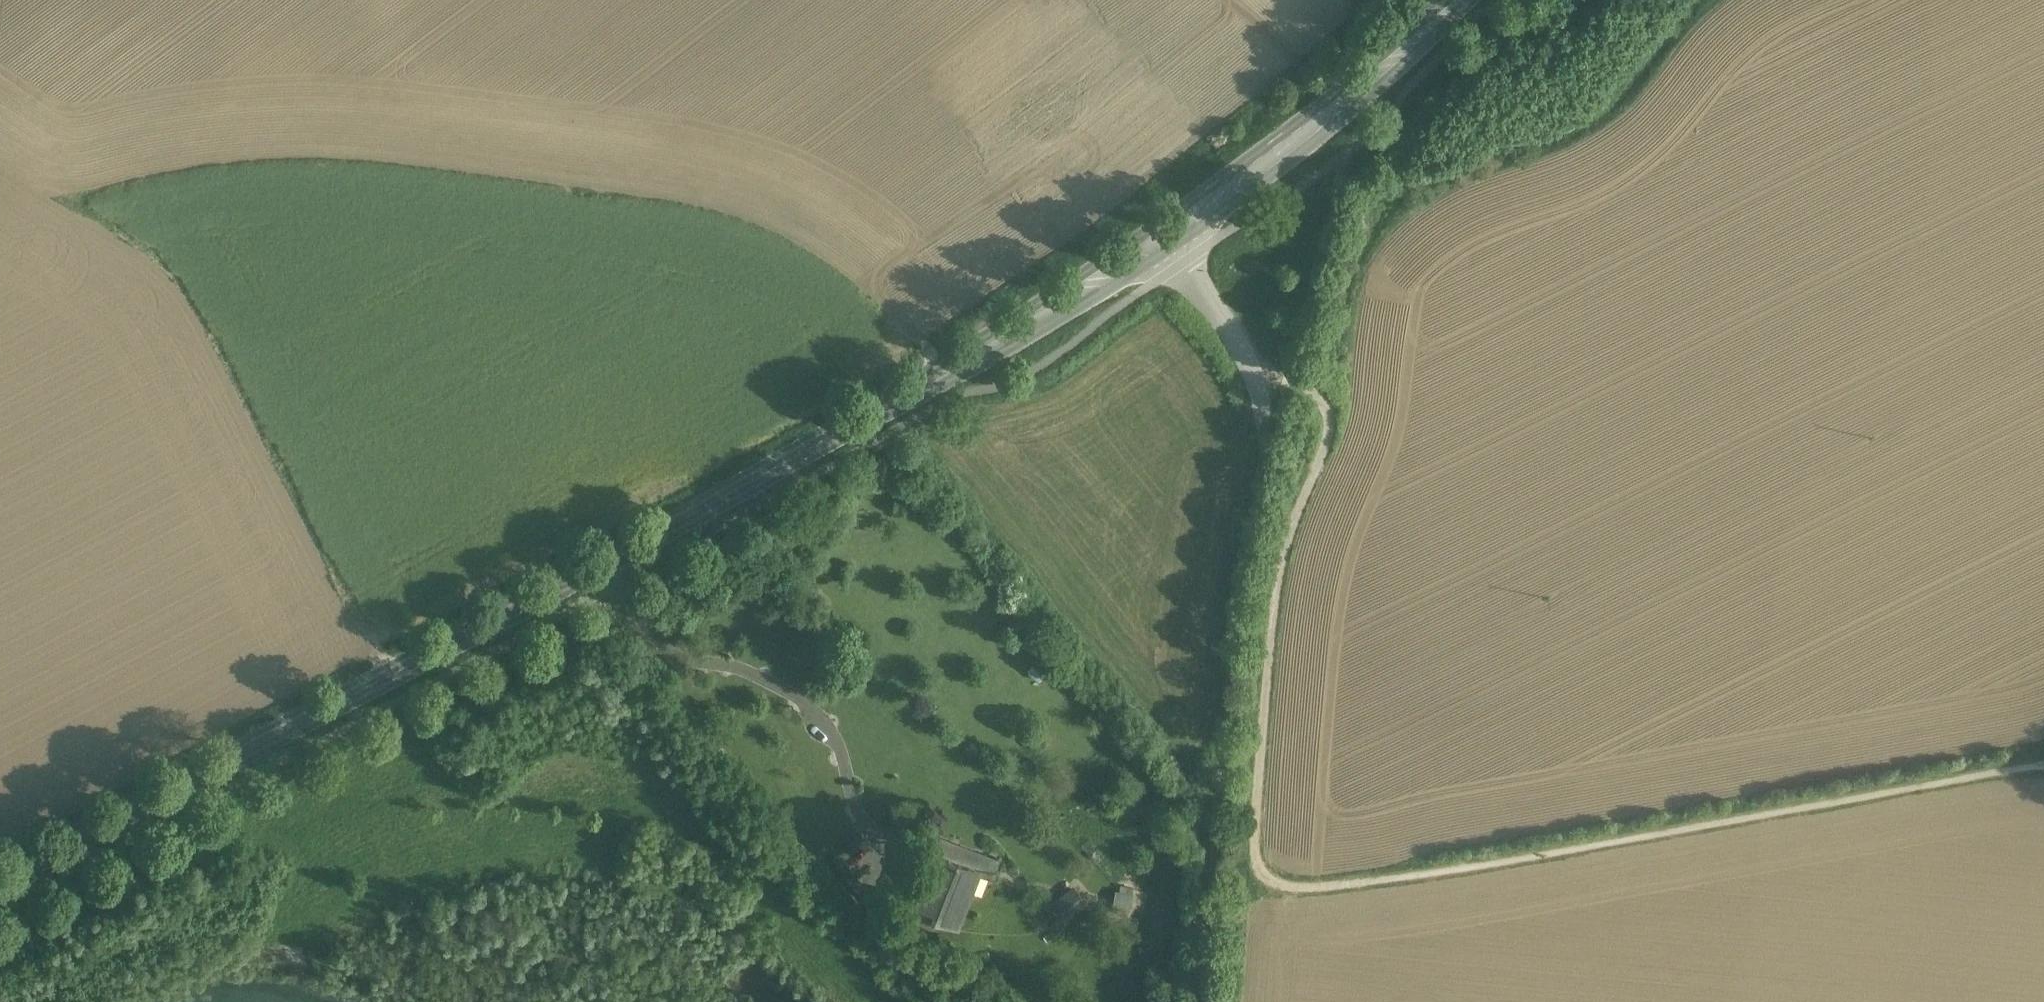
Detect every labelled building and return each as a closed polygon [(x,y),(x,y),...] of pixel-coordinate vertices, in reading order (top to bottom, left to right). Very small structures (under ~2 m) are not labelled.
[(975,867),(931,852),(920,882),(965,898),(975,869),(975,867)] [(995,858),(980,853),(975,867),(975,869),(990,874),(995,858)] [(956,923),(965,898),(920,882),(916,895),(911,907),(956,923)] [(1087,904),(1073,888),(1054,903),(1068,920),(1087,904)] [(1133,890),(1119,888),(1115,910),(1128,912),(1133,890)]
